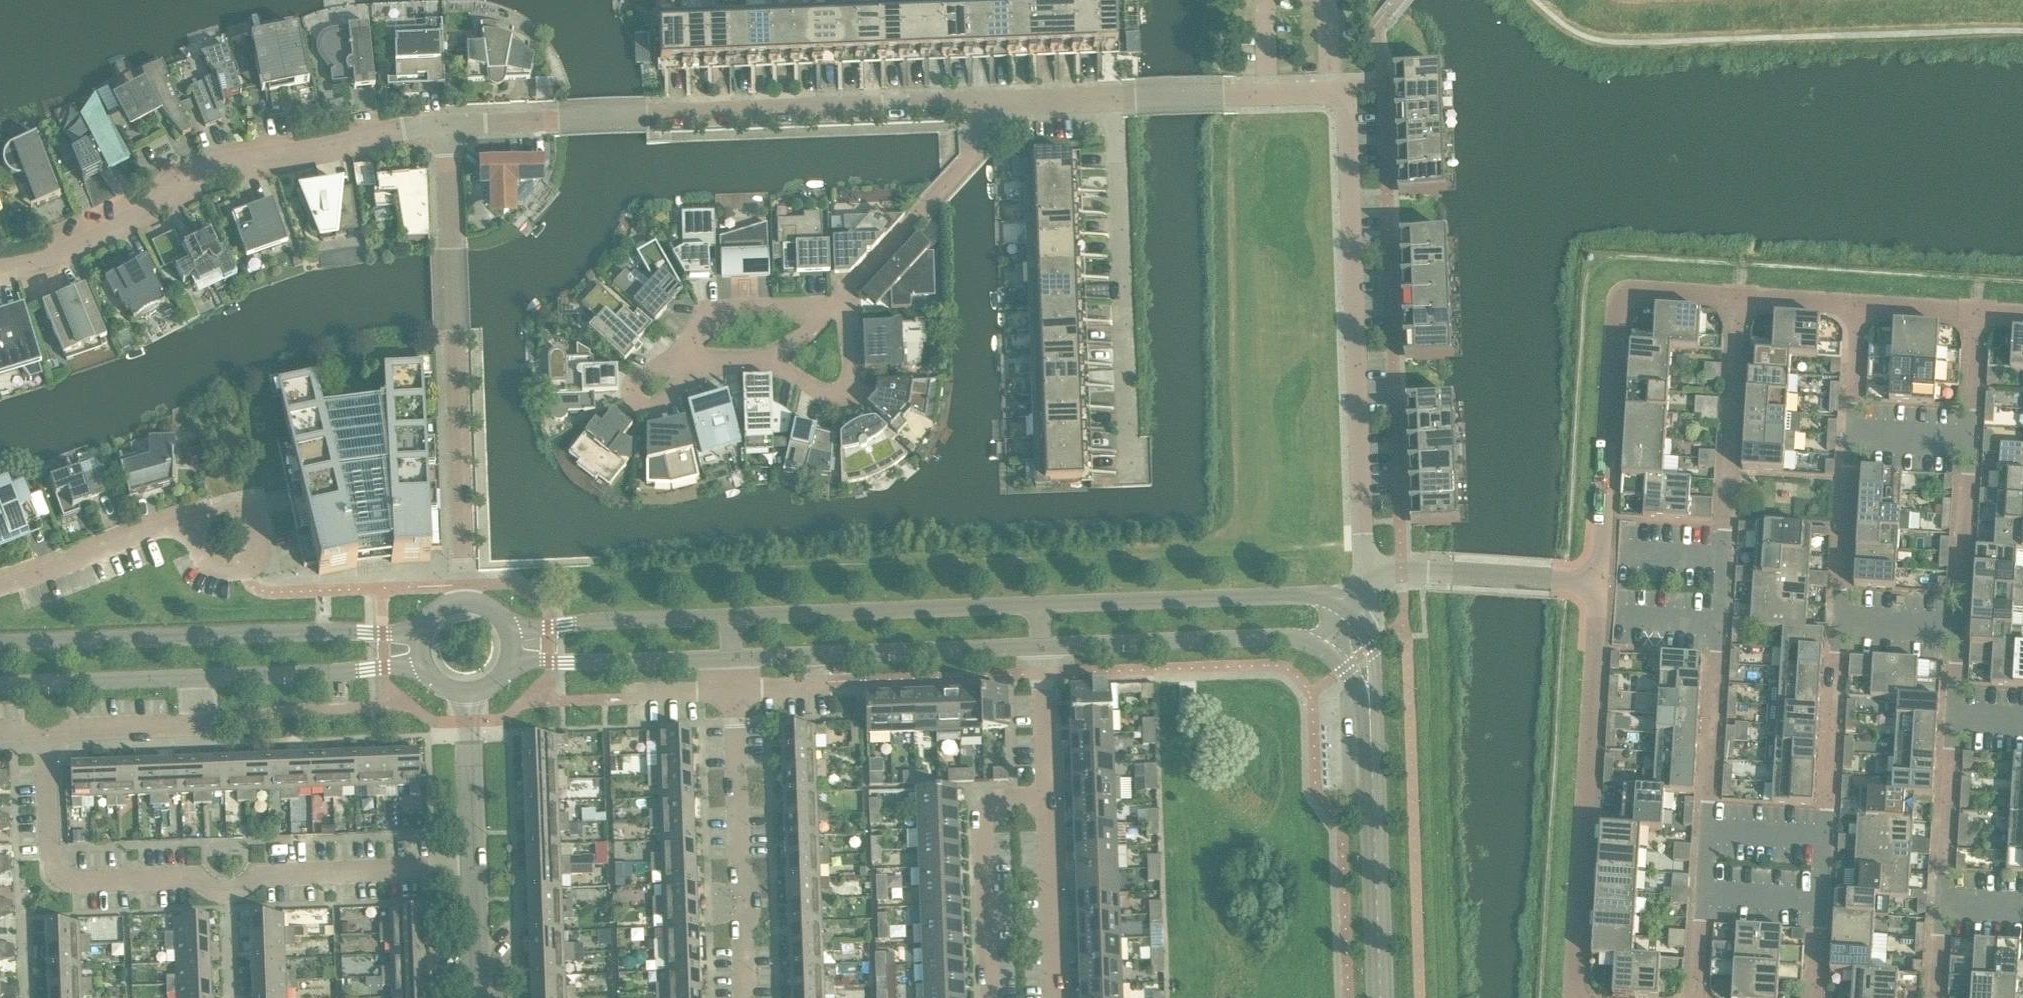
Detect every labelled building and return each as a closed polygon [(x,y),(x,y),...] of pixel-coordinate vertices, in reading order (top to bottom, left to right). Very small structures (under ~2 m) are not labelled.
[(1091,0),(1084,0),(1070,1),(1072,52),(1093,51),(1091,0)] [(1114,0),(1091,0),(1093,51),(1116,50),(1114,0)] [(1050,53),(1048,1),(1027,2),(1028,54),(1050,53)] [(1072,52),(1070,1),(1048,1),(1050,53),(1072,52)] [(1028,54),(1027,2),(1005,3),(1007,55),(1028,54)] [(1007,55),(1005,3),(983,4),(985,55),(1007,55)] [(985,55),(983,4),(962,5),(964,56),(985,55)] [(942,57),(940,5),(918,6),(920,58),(942,57)] [(964,56),(962,5),(940,5),(942,57),(964,56)] [(920,58),(918,6),(897,7),(899,59),(920,58)] [(899,59),(897,7),(875,8),(877,60),(899,59)] [(877,60),(875,8),(853,9),(855,60),(877,60)] [(855,60),(853,9),(832,10),(834,61),(855,60)] [(812,62),(810,10),(788,11),(790,63),(812,62)] [(834,61),(832,10),(810,10),(812,62),(834,61)] [(790,63),(788,11),(767,12),(769,64),(790,63)] [(769,64),(767,12),(745,13),(747,64),(769,64)] [(747,64),(745,13),(724,14),(725,65),(747,64)] [(725,65),(724,14),(702,15),(704,66),(725,65)] [(682,67),(680,15),(653,16),(654,30),(658,29),(660,68),(682,67)] [(704,66),(702,15),(680,15),(682,67),(704,66)] [(444,85),(442,21),(425,22),(425,28),(394,30),(396,80),(417,79),(417,75),(426,75),(427,85),(444,85)] [(374,87),(368,25),(347,27),(348,31),(333,33),(330,34),(327,35),(325,37),(322,39),(321,42),(320,45),(320,48),(320,51),(321,54),(333,71),(330,73),(331,85),(353,83),(354,88),(355,88),(355,89),(374,87)] [(529,80),(528,42),(520,37),(512,34),(513,31),(512,31),(511,33),(507,32),(495,29),(486,28),(481,28),(481,25),(480,26),(480,28),(474,29),(475,41),(465,41),(467,82),(488,81),(489,85),(492,87),(495,88),(499,87),(502,85),(503,82),(504,81),(529,80)] [(309,83),(301,44),(303,43),(302,40),(301,34),(299,34),(298,28),(258,36),(263,61),(258,62),(256,55),(254,55),(262,93),(309,83)] [(639,65),(650,64),(649,42),(638,43),(639,65)] [(222,99),(239,95),(240,96),(241,95),(235,78),(238,77),(235,68),(233,69),(226,47),(225,48),(225,49),(199,57),(206,65),(204,66),(207,70),(209,69),(215,78),(189,88),(205,128),(221,121),(216,108),(222,105),(223,106),(224,106),(222,99)] [(153,112),(159,109),(169,123),(175,129),(182,136),(182,137),(190,134),(162,64),(141,72),(147,85),(151,94),(146,97),(142,90),(120,102),(131,125),(154,113),(153,112)] [(1443,91),(1442,72),(1434,72),(1434,70),(1395,71),(1395,74),(1397,74),(1397,92),(1396,92),(1396,93),(1443,91)] [(1443,112),(1443,91),(1396,93),(1396,94),(1397,94),(1398,112),(1397,112),(1397,113),(1443,112)] [(128,160),(95,93),(94,95),(86,120),(96,144),(71,154),(80,177),(99,169),(100,170),(105,168),(106,171),(128,160)] [(278,109),(276,96),(270,97),(273,110),(278,109)] [(178,105),(182,114),(193,109),(189,100),(178,105)] [(1444,132),(1443,112),(1397,113),(1397,115),(1398,115),(1399,132),(1397,132),(1397,134),(1444,132)] [(1445,152),(1444,132),(1397,134),(1397,135),(1399,135),(1399,153),(1398,153),(1398,154),(1445,152)] [(59,196),(36,137),(35,136),(12,145),(8,147),(5,150),(3,154),(3,159),(3,163),(5,168),(9,172),(14,175),(19,175),(24,174),(37,206),(60,197),(59,196)] [(1446,173),(1445,152),(1398,154),(1398,156),(1400,156),(1400,173),(1399,173),(1399,175),(1446,173)] [(1075,178),(1074,155),(1022,157),(1023,180),(1075,178)] [(533,193),(533,183),(543,172),(532,161),(490,163),(479,175),(491,185),(492,205),(503,215),(514,204),(524,203),(533,193)] [(1446,192),(1446,173),(1399,175),(1399,176),(1400,176),(1401,193),(1400,194),(1400,196),(1439,195),(1438,192),(1446,192)] [(429,246),(426,176),(375,181),(377,189),(378,189),(377,193),(373,194),(373,197),(375,207),(373,207),(373,210),(398,209),(403,243),(427,242),(427,246),(429,246)] [(1076,199),(1075,178),(1023,180),(1024,201),(1076,199)] [(359,231),(352,187),(340,189),(341,185),(321,188),(322,192),(320,193),(319,188),(300,192),(313,221),(310,224),(308,227),(308,231),(309,234),(312,237),(316,238),(320,237),(322,242),(335,240),(336,235),(359,231)] [(1077,221),(1076,199),(1024,201),(1025,223),(1077,221)] [(286,244),(272,202),(232,216),(247,258),(286,244)] [(870,252),(904,216),(903,215),(902,216),(884,216),(875,208),(866,217),(843,218),(844,239),(832,239),(833,276),(849,276),(866,257),(865,253),(870,252)] [(716,276),(713,213),(681,214),(682,250),(671,256),(683,278),(716,276)] [(827,244),(821,244),(820,214),(803,215),(803,222),(778,223),(778,220),(776,220),(777,246),(773,246),(773,244),(771,244),(772,261),(779,261),(779,259),(782,259),(783,274),(796,273),(796,275),(829,274),(827,244)] [(1077,243),(1077,221),(1025,223),(1026,244),(1077,243)] [(932,295),(931,255),(924,255),(930,249),(917,237),(930,224),(929,223),(861,296),(874,309),(890,292),(892,297),(908,296),(908,298),(916,298),(916,296),(932,295)] [(768,279),(766,225),(719,239),(720,281),(768,279)] [(1449,257),(1448,238),(1440,238),(1440,235),(1401,236),(1401,239),(1403,239),(1403,257),(1402,257),(1402,258),(1449,257)] [(236,277),(224,248),(218,253),(210,236),(181,250),(185,258),(172,264),(182,285),(194,277),(199,286),(200,285),(200,284),(210,280),(211,281),(214,279),(214,277),(219,275),(224,283),(236,277)] [(663,302),(682,291),(655,243),(636,255),(646,273),(642,278),(634,272),(630,277),(625,272),(612,285),(654,324),(666,310),(658,303),(661,299),(663,302)] [(1078,264),(1077,243),(1026,244),(1026,266),(1078,264)] [(1450,277),(1449,257),(1402,258),(1402,260),(1403,260),(1404,277),(1403,277),(1403,279),(1450,277)] [(164,304),(160,295),(162,295),(152,276),(155,275),(146,258),(132,265),(134,269),(120,276),(118,272),(105,280),(114,297),(117,295),(126,313),(128,312),(133,321),(136,319),(142,318),(148,316),(153,314),(157,310),(161,306),(164,304)] [(1079,286),(1078,264),(1026,266),(1027,288),(1079,286)] [(1450,297),(1450,277),(1403,279),(1403,280),(1404,280),(1405,298),(1404,298),(1404,299),(1450,297)] [(106,338),(84,286),(68,293),(69,297),(60,301),(59,297),(42,304),(56,338),(57,337),(64,357),(66,361),(101,349),(100,344),(101,344),(99,341),(106,338)] [(1080,307),(1079,286),(1027,288),(1028,309),(1080,307)] [(651,327),(637,313),(636,314),(636,315),(632,319),(598,287),(581,306),(597,320),(588,330),(612,353),(620,344),(629,352),(638,343),(637,342),(651,327)] [(1451,318),(1450,297),(1404,299),(1404,300),(1405,300),(1406,318),(1404,318),(1404,319),(1451,318)] [(23,306),(0,314),(0,376),(22,369),(30,380),(31,380),(30,378),(41,375),(41,376),(42,375),(39,364),(41,364),(23,306)] [(1081,329),(1080,307),(1028,309),(1029,331),(1081,329)] [(1676,350),(1679,310),(1656,309),(1654,346),(1654,348),(1672,349),(1671,350),(1672,350),(1676,350)] [(1699,351),(1702,311),(1679,310),(1676,350),(1699,351)] [(1795,358),(1798,317),(1775,316),(1773,354),(1773,355),(1791,356),(1791,357),(1795,358)] [(1818,359),(1820,319),(1798,317),(1795,358),(1818,359)] [(1452,338),(1451,318),(1404,319),(1404,321),(1406,321),(1407,338),(1405,338),(1405,340),(1452,338)] [(922,353),(922,345),(925,345),(924,325),(936,324),(935,323),(916,324),(914,322),(913,324),(900,324),(899,321),(887,325),(869,326),(871,371),(887,370),(889,373),(900,370),(908,370),(912,368),(916,366),(920,363),(922,358),(922,353)] [(1914,364),(1917,325),(1894,324),(1892,362),(1869,360),(1869,361),(1914,364)] [(1937,364),(1940,326),(1917,325),(1914,364),(1960,367),(1960,366),(1937,364)] [(1082,351),(1081,329),(1029,331),(1030,353),(1082,351)] [(2013,331),(2011,371),(2022,372),(2022,332),(2013,331)] [(1453,357),(1452,338),(1405,340),(1405,341),(1407,341),(1407,359),(1406,359),(1406,362),(1445,360),(1444,357),(1453,357)] [(1670,370),(1672,350),(1671,350),(1672,349),(1654,348),(1654,346),(1631,345),(1629,368),(1670,370)] [(567,413),(594,412),(594,395),(617,394),(616,368),(593,369),(592,359),(565,359),(563,354),(559,351),(553,352),(549,355),(547,360),(549,413),(551,418),(556,421),(561,421),(566,418),(567,413)] [(1082,372),(1082,351),(1030,353),(1030,374),(1082,372)] [(1789,376),(1791,357),(1791,356),(1773,355),(1773,354),(1750,353),(1748,373),(1789,376)] [(1840,373),(1841,359),(1832,359),(1832,373),(1840,373)] [(1912,404),(1914,364),(1869,361),(1867,382),(1891,383),(1889,402),(1912,404)] [(1721,374),(1721,365),(1705,364),(1704,373),(1721,374)] [(1959,387),(1960,367),(1914,364),(1912,404),(1935,405),(1936,386),(1959,387)] [(442,550),(437,422),(424,423),(422,366),(383,367),(384,400),(322,407),(315,376),(277,384),(289,440),(276,442),(304,568),(316,565),(318,576),(356,568),(356,566),(391,562),(391,563),(429,562),(429,551),(442,550)] [(1669,392),(1670,370),(1629,368),(1628,389),(1669,392)] [(1996,384),(1997,370),(1988,369),(1987,383),(1996,384)] [(1083,394),(1082,372),(1030,374),(1031,396),(1083,394)] [(1720,382),(1721,374),(1704,373),(1704,381),(1720,382)] [(1788,395),(1789,376),(1748,373),(1747,392),(1788,395)] [(787,435),(791,416),(787,413),(780,408),(771,404),(770,378),(742,379),(744,452),(773,450),(772,435),(787,435)] [(927,401),(929,383),(935,383),(935,382),(876,384),(874,396),(881,400),(880,402),(886,407),(877,416),(897,435),(906,424),(902,421),(910,412),(924,418),(926,404),(927,404),(928,401),(927,401)] [(1839,398),(1840,384),(1831,384),(1830,397),(1839,398)] [(1668,414),(1669,392),(1628,389),(1627,411),(1668,414)] [(1787,414),(1788,395),(1747,392),(1746,411),(1787,414)] [(1994,408),(1995,394),(1986,393),(1985,407),(1994,408)] [(701,453),(740,441),(726,394),(687,406),(701,453)] [(1084,416),(1083,394),(1031,396),(1032,418),(1084,416)] [(1838,413),(1839,398),(1830,397),(1829,413),(1838,413)] [(1455,422),(1455,403),(1446,403),(1446,400),(1407,402),(1408,405),(1409,405),(1410,422),(1408,422),(1408,424),(1455,422)] [(1718,417),(1719,408),(1702,407),(1701,416),(1718,417)] [(1993,421),(1994,408),(1985,407),(1984,421),(1993,421)] [(1666,435),(1668,414),(1627,411),(1625,433),(1666,435)] [(1786,433),(1787,414),(1746,411),(1745,431),(1786,433)] [(631,427),(611,412),(600,426),(594,421),(568,454),(578,462),(576,466),(595,481),(598,478),(609,486),(626,465),(621,462),(624,462),(625,460),(630,455),(631,452),(630,448),(621,440),(631,427)] [(830,477),(833,436),(815,431),(815,429),(794,424),(796,416),(795,416),(782,473),(830,477)] [(1085,437),(1084,416),(1032,418),(1033,439),(1085,437)] [(1718,425),(1718,417),(1701,416),(1701,424),(1718,425)] [(670,485),(698,479),(684,419),(646,428),(646,485),(670,485)] [(906,457),(891,443),(894,439),(874,420),(866,421),(858,423),(851,427),(845,431),(839,436),(841,484),(846,484),(856,483),(866,480),(869,477),(872,474),(876,472),(880,470),(885,469),(889,469),(899,462),(906,457)] [(1836,436),(1837,421),(1828,421),(1828,436),(1836,436)] [(1456,442),(1455,422),(1408,424),(1408,425),(1410,425),(1410,442),(1409,442),(1409,444),(1456,442)] [(1784,452),(1786,433),(1745,431),(1744,450),(1784,452)] [(1992,445),(1992,432),(1984,432),(1982,453),(2000,454),(1999,473),(2022,474),(2022,447),(1992,445)] [(1665,457),(1666,435),(1625,433),(1624,455),(1665,457)] [(1835,451),(1836,436),(1828,436),(1827,451),(1835,451)] [(1086,459),(1085,437),(1033,439),(1034,461),(1086,459)] [(173,485),(172,439),(152,440),(152,458),(135,463),(134,457),(118,461),(128,497),(173,485)] [(1457,463),(1456,442),(1409,444),(1409,445),(1411,445),(1411,463),(1410,463),(1410,464),(1457,463)] [(1783,473),(1784,452),(1744,450),(1742,470),(1783,473)] [(1715,460),(1716,452),(1699,451),(1699,459),(1715,460)] [(1663,478),(1665,457),(1624,455),(1623,476),(1663,479),(1663,478)] [(1087,481),(1086,459),(1034,461),(1035,488),(1048,488),(1048,483),(1087,481)] [(1715,469),(1715,460),(1699,459),(1698,468),(1715,469)] [(1834,476),(1835,462),(1826,461),(1825,475),(1834,476)] [(1457,483),(1457,463),(1410,464),(1410,466),(1411,466),(1412,483),(1410,483),(1411,485),(1457,483)] [(110,492),(102,469),(81,476),(79,471),(49,481),(63,519),(81,513),(79,507),(91,503),(89,499),(110,492)] [(1901,493),(1903,473),(1862,470),(1861,490),(1901,493)] [(1999,473),(1998,491),(1980,490),(1980,497),(2022,500),(2022,474),(1999,473)] [(1952,490),(1953,476),(1945,475),(1944,489),(1952,490)] [(1666,518),(1668,478),(1663,478),(1663,479),(1623,476),(1621,496),(1644,498),(1643,517),(1666,518)] [(1712,521),(1713,500),(1690,499),(1691,480),(1668,478),(1666,518),(1712,521)] [(1458,503),(1457,483),(1411,485),(1411,486),(1412,486),(1413,504),(1411,504),(1411,505),(1458,503)] [(37,508),(32,510),(23,488),(11,493),(7,486),(0,489),(0,544),(19,538),(18,529),(41,519),(37,508)] [(1900,512),(1901,493),(1861,490),(1859,510),(1900,512)] [(1980,497),(1979,504),(1997,505),(1996,524),(2022,525),(2022,500),(1980,497)] [(1951,515),(1952,500),(1943,500),(1942,515),(1951,515)] [(1459,522),(1458,503),(1411,505),(1411,507),(1413,506),(1413,524),(1412,524),(1412,527),(1451,525),(1451,523),(1459,522)] [(1899,531),(1900,512),(1859,510),(1858,529),(1899,531)] [(1950,530),(1951,515),(1942,515),(1941,530),(1950,530)] [(1783,553),(1785,526),(1739,523),(1739,531),(1757,532),(1755,551),(1783,553)] [(2022,537),(2022,525),(1996,524),(1995,542),(1977,541),(1976,548),(2017,551),(2022,551),(2022,537)] [(1811,554),(1812,536),(1830,537),(1831,529),(1785,526),(1783,553),(1811,554)] [(1898,550),(1899,531),(1858,529),(1857,548),(1898,550)] [(1948,554),(1949,539),(1941,538),(1940,553),(1948,554)] [(1897,570),(1898,550),(1857,548),(1856,567),(1897,570)] [(2016,569),(2017,551),(1976,548),(1975,568),(2016,570),(2016,569)] [(1782,578),(1783,553),(1755,551),(1754,569),(1736,568),(1736,575),(1782,578)] [(1810,572),(1811,554),(1783,553),(1782,578),(1827,581),(1828,574),(1810,572)] [(1948,568),(1948,554),(1940,553),(1939,567),(1948,568)] [(1895,590),(1897,570),(1856,567),(1855,587),(1895,590)] [(2016,570),(1975,568),(1974,587),(2022,590),(2022,570),(2016,569),(2016,570)] [(1780,604),(1782,578),(1736,575),(1735,582),(1753,584),(1752,602),(1780,604)] [(1808,605),(1809,587),(1827,588),(1827,581),(1782,578),(1780,604),(1808,605)] [(1946,593),(1947,579),(1938,578),(1937,592),(1946,593)] [(1974,587),(1973,606),(2022,609),(2022,590),(1974,587)] [(1778,630),(1780,604),(1752,602),(1751,620),(1733,619),(1733,627),(1741,628),(1778,630)] [(1806,623),(1808,605),(1780,604),(1778,630),(1783,630),(1824,632),(1825,625),(1806,623)] [(2022,617),(2022,609),(1973,606),(1972,625),(2022,628),(2022,617)] [(2021,647),(2022,628),(1972,625),(1970,644),(2011,647),(2011,646),(2016,646),(2021,647)] [(1732,641),(1740,641),(1741,628),(1733,627),(1732,641)] [(1823,652),(1824,632),(1783,630),(1782,649),(1823,652)] [(2014,687),(2016,646),(2011,646),(2011,647),(1970,644),(1969,664),(1992,666),(1991,685),(2014,687)] [(2021,647),(2016,646),(2014,687),(2022,687),(2022,647),(2021,647)] [(1822,671),(1823,652),(1782,649),(1781,668),(1822,671)] [(1739,666),(1740,652),(1731,651),(1730,665),(1739,666)] [(1619,668),(1620,653),(1612,653),(1611,667),(1619,668)] [(1702,679),(1703,659),(1662,656),(1661,676),(1702,679)] [(1893,699),(1896,659),(1850,656),(1849,677),(1872,679),(1871,698),(1893,699)] [(1939,701),(1940,681),(1917,680),(1919,661),(1896,659),(1893,699),(1898,700),(1898,699),(1939,701)] [(1738,681),(1739,666),(1730,665),(1729,680),(1738,681)] [(1820,690),(1822,671),(1781,668),(1780,687),(1820,690)] [(1700,698),(1702,679),(1661,676),(1660,695),(1700,698)] [(1618,693),(1619,678),(1610,677),(1609,692),(1618,693)] [(1090,685),(1091,688),(1069,689),(1070,713),(1109,712),(1109,711),(1117,711),(1116,695),(1140,694),(1140,687),(1105,688),(1105,685),(1090,685)] [(1153,700),(1152,686),(1140,687),(1140,694),(1141,701),(1153,700)] [(1819,709),(1820,690),(1780,687),(1778,707),(1819,709)] [(1737,704),(1737,689),(1729,689),(1728,703),(1737,704)] [(1005,713),(1004,692),(980,693),(980,708),(981,731),(1005,730),(1005,727),(1008,727),(1008,713),(1005,713)] [(1617,708),(1618,693),(1609,692),(1608,707),(1617,708)] [(959,742),(959,740),(957,693),(934,694),(936,733),(936,743),(959,742)] [(981,731),(980,708),(980,693),(957,693),(959,740),(982,739),(981,731)] [(936,733),(934,694),(911,695),(913,734),(936,733)] [(913,734),(911,695),(889,696),(890,735),(913,734)] [(1699,717),(1700,698),(1660,695),(1659,714),(1699,717)] [(890,735),(889,696),(865,697),(866,735),(890,735)] [(1938,721),(1939,701),(1898,699),(1898,700),(1897,718),(1938,721)] [(1855,715),(1856,701),(1847,701),(1846,715),(1855,715)] [(1736,719),(1737,704),(1728,703),(1727,718),(1736,719)] [(1818,728),(1819,709),(1778,707),(1777,726),(1818,728)] [(1109,734),(1109,712),(1070,713),(1071,736),(1109,734)] [(1698,736),(1699,717),(1659,714),(1657,734),(1698,736)] [(1854,730),(1855,715),(1846,715),(1845,730),(1854,730)] [(1615,731),(1616,716),(1608,716),(1607,730),(1615,731)] [(1937,740),(1938,721),(1897,718),(1896,737),(1937,740)] [(1154,733),(1153,720),(1141,721),(1142,733),(1154,733)] [(1817,747),(1818,728),(1777,726),(1776,745),(1817,747)] [(824,737),(824,727),(780,729),(781,751),(814,750),(814,737),(824,737)] [(1734,742),(1735,728),(1726,727),(1725,742),(1734,742)] [(1615,746),(1615,731),(1607,730),(1606,745),(1615,746)] [(690,755),(690,732),(646,734),(646,744),(656,743),(657,756),(690,755)] [(1154,746),(1154,733),(1142,733),(1142,746),(1154,746)] [(1110,757),(1109,734),(1071,736),(1072,759),(1110,757)] [(1697,755),(1698,736),(1657,734),(1656,753),(1697,755)] [(566,747),(565,737),(521,738),(522,761),(556,760),(555,747),(566,747)] [(1936,759),(1937,740),(1896,737),(1895,756),(1936,759)] [(1852,754),(1853,739),(1845,738),(1844,753),(1852,754)] [(1733,757),(1734,742),(1725,742),(1724,757),(1733,757)] [(1816,767),(1817,747),(1776,745),(1775,764),(1816,767)] [(815,762),(814,750),(781,751),(781,773),(825,771),(825,762),(815,762)] [(420,796),(419,767),(418,752),(396,753),(397,787),(410,786),(410,796),(420,796)] [(397,787),(396,753),(375,754),(376,798),(385,797),(385,787),(397,787)] [(1696,775),(1697,755),(1656,753),(1655,772),(1696,775)] [(1851,769),(1852,754),(1844,753),(1843,768),(1851,769)] [(1971,767),(1972,753),(1963,753),(1962,767),(1971,767)] [(376,798),(375,754),(353,755),(354,788),(366,788),(367,798),(376,798)] [(354,788),(353,755),(331,756),(333,799),(342,799),(341,789),(354,788)] [(691,776),(690,755),(657,756),(657,768),(647,769),(647,778),(691,776)] [(1613,769),(1614,756),(1605,755),(1604,769),(1613,769)] [(311,790),(309,756),(288,757),(289,801),(299,801),(298,790),(311,790)] [(333,799),(331,756),(309,756),(311,790),(323,790),(324,800),(333,799)] [(1934,778),(1936,759),(1895,756),(1894,775),(1934,778)] [(2014,756),(2013,776),(2022,777),(2022,756),(2014,756)] [(289,801),(288,757),(266,758),(268,792),(280,791),(280,801),(289,801)] [(1111,780),(1110,757),(1072,759),(1073,782),(1111,780)] [(268,792),(266,758),(245,759),(246,803),(255,802),(255,792),(268,792)] [(246,803),(245,759),(223,760),(224,793),(237,793),(237,803),(246,803)] [(203,804),(201,760),(179,761),(181,795),(193,794),(193,805),(203,804)] [(224,793),(223,760),(201,760),(203,804),(212,804),(211,794),(224,793)] [(556,772),(556,760),(522,761),(523,782),(567,781),(567,772),(556,772)] [(181,795),(179,761),(158,762),(159,806),(169,806),(168,795),(181,795)] [(159,806),(158,762),(136,763),(137,797),(149,796),(150,806),(159,806)] [(137,797),(136,763),(115,764),(116,807),(125,807),(125,797),(137,797)] [(116,807),(115,764),(93,765),(94,798),(107,798),(107,808),(116,807)] [(1815,786),(1816,767),(1775,764),(1774,783),(1815,786)] [(94,798),(93,765),(70,765),(72,809),(82,809),(82,799),(94,798)] [(1156,778),(1155,766),(1143,766),(1144,779),(1156,778)] [(1732,781),(1733,767),(1724,766),(1723,780),(1732,781)] [(1007,781),(1007,769),(993,770),(993,782),(1007,781)] [(1612,783),(1613,769),(1604,769),(1603,783),(1612,783)] [(826,780),(825,771),(781,773),(782,794),(816,793),(816,781),(826,780)] [(960,783),(960,771),(947,772),(948,784),(960,783)] [(973,783),(973,771),(960,771),(960,783),(973,783)] [(1694,795),(1696,775),(1655,772),(1654,790),(1654,791),(1665,792),(1665,793),(1694,795)] [(915,785),(915,773),(902,774),(902,786),(915,785)] [(928,785),(927,773),(915,773),(915,785),(928,785)] [(882,786),(881,774),(868,775),(868,787),(870,787),(882,786)] [(1933,797),(1934,778),(1894,775),(1892,794),(1892,795),(1933,797)] [(692,798),(691,776),(647,778),(648,787),(658,787),(658,799),(692,798)] [(2013,776),(2012,795),(2022,796),(2022,777),(2013,776)] [(1850,791),(1851,778),(1843,777),(1842,791),(1850,791)] [(1156,791),(1156,778),(1144,779),(1144,791),(1156,791)] [(1970,793),(1971,779),(1962,778),(1961,792),(1970,793)] [(1119,780),(1111,780),(1073,782),(1073,804),(1112,803),(1120,802),(1119,780)] [(1731,794),(1732,781),(1723,780),(1722,794),(1731,794)] [(567,790),(567,781),(523,782),(524,804),(558,803),(557,790),(567,790)] [(1813,806),(1815,786),(1774,783),(1772,803),(1813,806)] [(1664,811),(1665,793),(1694,795),(1665,793),(1665,792),(1654,791),(1654,790),(1615,787),(1613,808),(1664,811)] [(954,810),(953,790),(917,791),(917,812),(954,810)] [(1886,820),(1887,793),(1850,791),(1842,791),(1841,799),(1859,800),(1858,818),(1886,820)] [(1969,808),(1970,793),(1961,792),(1960,807),(1969,808)] [(817,806),(816,793),(782,794),(783,816),(827,814),(827,805),(817,806)] [(1933,805),(1933,797),(1892,795),(1892,794),(1887,793),(1886,820),(1914,822),(1915,804),(1933,805)] [(2012,795),(2011,814),(2022,815),(2022,796),(2012,795)] [(693,819),(692,798),(658,799),(659,812),(649,812),(649,821),(693,819)] [(1693,813),(1694,799),(1685,799),(1685,812),(1693,813)] [(879,813),(878,800),(869,801),(869,813),(879,813)] [(558,815),(558,803),(524,804),(525,826),(569,824),(568,815),(558,815)] [(1113,826),(1112,803),(1073,804),(1074,827),(1113,826)] [(1662,831),(1664,811),(1613,808),(1623,809),(1622,827),(1622,828),(1641,829),(1641,830),(1662,831)] [(955,830),(954,810),(917,812),(918,831),(955,830)] [(1157,824),(1157,811),(1145,812),(1145,824),(1157,824)] [(1692,827),(1693,813),(1685,812),(1684,826),(1692,827)] [(879,826),(879,813),(869,813),(870,826),(879,826)] [(827,823),(827,814),(783,816),(784,837),(818,836),(817,824),(827,823)] [(2011,814),(2009,834),(2022,834),(2022,815),(2011,814)] [(9,823),(9,817),(0,815),(0,824),(9,823)] [(1967,831),(1968,816),(1959,816),(1959,830),(1967,831)] [(1884,846),(1886,820),(1858,818),(1857,837),(1839,836),(1838,843),(1884,846)] [(694,841),(693,819),(649,821),(649,830),(659,830),(660,842),(694,841)] [(1912,840),(1914,822),(1886,820),(1884,846),(1930,849),(1930,841),(1912,840)] [(9,830),(9,823),(0,824),(0,833),(9,830)] [(569,833),(569,824),(525,826),(526,847),(559,846),(559,834),(569,833)] [(1158,836),(1157,824),(1145,824),(1146,837),(1158,836)] [(1114,848),(1113,826),(1074,827),(1075,850),(1114,848)] [(1640,851),(1641,830),(1662,832),(1662,831),(1641,830),(1641,829),(1622,828),(1622,827),(1605,826),(1601,826),(1599,848),(1640,851)] [(956,849),(955,830),(918,831),(919,850),(956,849)] [(1966,846),(1967,831),(1959,830),(1958,845),(1966,846)] [(2009,834),(2008,853),(2022,854),(2022,834),(2009,834)] [(818,849),(818,836),(784,837),(785,859),(829,857),(828,848),(818,849)] [(880,851),(880,839),(870,839),(871,852),(880,851)] [(694,862),(694,841),(660,842),(660,855),(650,855),(651,864),(694,862)] [(1882,871),(1884,846),(1838,843),(1838,850),(1856,851),(1855,870),(1882,871)] [(1691,854),(1691,846),(1675,844),(1674,853),(1691,854)] [(560,858),(559,846),(526,847),(526,869),(570,867),(570,858),(560,858)] [(1910,873),(1911,855),(1929,856),(1930,849),(1884,846),(1882,871),(1910,873)] [(1115,871),(1114,848),(1075,850),(1076,873),(1115,871)] [(1639,872),(1640,851),(1599,848),(1598,870),(1639,872)] [(956,868),(956,849),(919,850),(920,870),(956,868)] [(881,864),(880,851),(871,852),(871,864),(881,864)] [(1690,863),(1691,854),(1674,853),(1673,862),(1690,863)] [(2008,853),(2007,873),(2022,874),(2022,854),(2008,853)] [(1965,870),(1966,856),(1957,856),(1956,870),(1965,870)] [(829,867),(829,857),(785,859),(785,881),(819,879),(819,867),(829,867)] [(1159,869),(1159,857),(1146,857),(1147,870),(1159,869)] [(11,867),(10,860),(0,858),(0,867),(11,867)] [(695,884),(694,862),(651,864),(651,873),(661,873),(662,886),(695,884)] [(11,873),(11,867),(0,867),(0,876),(11,873)] [(571,876),(570,867),(526,869),(527,891),(561,890),(561,877),(571,876)] [(957,887),(956,868),(920,870),(920,889),(957,887)] [(1159,882),(1159,869),(1147,870),(1147,882),(1159,882)] [(1637,894),(1639,872),(1598,870),(1596,891),(1637,894)] [(1881,897),(1882,871),(1855,870),(1854,888),(1836,886),(1835,894),(1876,897),(1881,897)] [(1115,894),(1115,871),(1076,873),(1077,896),(1115,894)] [(1909,891),(1910,873),(1882,871),(1881,897),(1918,900),(1927,900),(1927,892),(1909,891)] [(1671,896),(1688,897),(1689,876),(1673,875),(1671,896)] [(886,890),(885,877),(876,877),(876,890),(886,890)] [(820,892),(819,879),(785,881),(786,902),(830,901),(830,891),(820,892)] [(696,906),(695,884),(662,886),(662,898),(652,899),(652,908),(696,906)] [(958,907),(957,887),(920,889),(921,908),(958,907)] [(561,902),(561,890),(527,891),(528,912),(572,911),(572,902),(561,902)] [(886,902),(886,890),(876,890),(877,903),(886,902)] [(1636,916),(1637,894),(1596,891),(1595,913),(1636,916)] [(1116,917),(1115,894),(1077,896),(1078,919),(1116,917)] [(1875,916),(1876,897),(1835,894),(1834,913),(1875,916)] [(1687,906),(1688,897),(1671,896),(1671,905),(1687,906)] [(1926,914),(1927,900),(1918,900),(1917,914),(1926,914)] [(12,910),(12,903),(0,901),(0,910),(12,910)] [(830,910),(830,901),(786,902),(787,924),(821,923),(820,910),(830,910)] [(1161,916),(1160,903),(1148,903),(1149,916),(1161,916)] [(697,928),(696,906),(652,908),(653,917),(663,917),(663,929),(697,928)] [(959,926),(958,907),(921,908),(922,928),(959,926)] [(12,916),(12,910),(0,910),(0,920),(12,916)] [(423,933),(422,911),(389,912),(389,925),(379,926),(380,935),(423,933)] [(572,920),(572,911),(528,912),(529,934),(562,933),(562,920),(572,920)] [(1635,937),(1636,916),(1595,913),(1594,934),(1635,937)] [(1874,935),(1875,916),(1834,913),(1833,933),(1874,935)] [(887,928),(887,915),(877,916),(878,928),(887,928)] [(284,929),(283,916),(249,917),(250,940),(294,938),(294,929),(284,929)] [(1161,928),(1161,916),(1149,916),(1149,929),(1161,928)] [(1117,940),(1116,917),(1078,919),(1079,942),(1117,940)] [(208,941),(208,919),(174,920),(174,934),(164,934),(165,943),(208,941)] [(821,936),(821,923),(787,924),(788,946),(832,944),(831,935),(821,936)] [(90,946),(89,937),(79,937),(78,924),(45,925),(46,948),(90,946)] [(1924,938),(1925,925),(1917,924),(1916,938),(1924,938)] [(959,945),(959,926),(922,928),(923,947),(959,945)] [(1757,966),(1760,927),(1737,926),(1736,945),(1713,943),(1712,964),(1757,966)] [(1803,969),(1804,949),(1781,948),(1782,929),(1760,927),(1757,966),(1803,969)] [(698,949),(697,928),(663,929),(664,942),(654,942),(654,951),(698,949)] [(888,941),(887,928),(878,928),(878,941),(888,941)] [(1685,940),(1686,932),(1669,931),(1669,939),(1685,940)] [(424,955),(423,933),(380,935),(380,944),(390,944),(390,956),(424,955)] [(563,945),(562,933),(529,934),(530,956),(573,954),(573,945),(563,945)] [(1872,954),(1874,935),(1833,933),(1832,952),(1872,954)] [(1633,958),(1635,937),(1594,934),(1592,957),(1596,958),(1616,959),(1616,957),(1633,958)] [(285,960),(284,948),(294,947),(294,938),(250,940),(251,961),(285,960)] [(1923,952),(1924,938),(1916,938),(1915,952),(1923,952)] [(1685,949),(1685,940),(1669,939),(1668,948),(1685,949)] [(1118,963),(1117,940),(1079,942),(1080,964),(1118,963)] [(209,964),(208,941),(165,943),(165,952),(175,952),(175,964),(209,964)] [(1995,981),(1997,942),(1975,941),(1974,959),(1951,958),(1949,979),(1995,981)] [(2019,963),(2020,943),(1997,942),(1995,981),(2022,983),(2022,963),(2019,963)] [(14,953),(14,947),(0,944),(0,954),(14,953)] [(822,966),(822,954),(832,954),(832,944),(788,946),(789,968),(822,966)] [(960,965),(959,945),(923,947),(923,966),(960,965)] [(80,968),(80,955),(90,955),(90,946),(46,948),(47,969),(80,968)] [(698,971),(698,949),(654,951),(654,960),(664,960),(665,972),(698,971)] [(1162,960),(1162,949),(1150,949),(1150,961),(1162,960)] [(1830,972),(1853,974),(1853,972),(1871,973),(1872,954),(1832,952),(1830,972)] [(14,960),(14,953),(0,954),(0,964),(14,960)] [(564,976),(564,964),(574,963),(573,954),(530,956),(531,977),(564,976)] [(885,967),(884,954),(875,955),(875,967),(885,967)] [(425,976),(424,955),(390,956),(391,969),(381,969),(381,978),(425,976)] [(1638,958),(1633,958),(1616,957),(1616,959),(1613,997),(1629,997),(1636,997),(1638,958)] [(1661,960),(1638,958),(1636,997),(1658,997),(1661,960)] [(285,973),(285,960),(251,961),(252,983),(296,981),(295,972),(285,973)] [(1163,974),(1162,960),(1150,961),(1151,974),(1163,974)] [(1922,976),(1923,962),(1914,962),(1913,975),(1922,976)] [(1119,986),(1118,963),(1080,964),(1080,987),(1119,986)] [(210,985),(209,964),(175,964),(176,977),(166,977),(166,986),(210,985)] [(1757,966),(1712,964),(1711,965),(1735,966),(1733,997),(1755,997),(1757,966)] [(961,984),(960,965),(923,966),(924,985),(961,984)] [(823,979),(822,966),(789,968),(790,989),(833,988),(833,978),(823,979)] [(1780,969),(1803,971),(1803,969),(1757,966),(1755,997),(1778,997),(1780,969)] [(885,979),(885,967),(875,967),(876,980),(885,979)] [(81,980),(80,968),(47,969),(47,991),(91,989),(91,980),(81,980)] [(699,993),(698,971),(665,972),(665,985),(655,985),(655,994),(699,993)] [(1876,973),(1871,973),(1853,972),(1853,974),(1852,997),(1874,997),(1876,973)] [(1898,990),(1899,974),(1876,973),(1874,997),(1897,997),(1898,990)] [(425,976),(381,978),(382,987),(392,987),(392,997),(423,997),(426,997),(425,976)] [(564,976),(531,977),(531,997),(559,997),(575,997),(575,988),(565,989),(564,976)] [(1995,981),(1949,979),(1949,980),(1973,981),(1971,997),(1994,997),(1995,981)] [(296,981),(252,983),(252,997),(286,997),(286,991),(296,990),(296,981)] [(2018,984),(2022,984),(2022,983),(1995,981),(1994,997),(2017,997),(2018,984)] [(961,984),(924,985),(924,997),(961,997),(961,984)] [(210,985),(166,986),(166,995),(177,995),(177,997),(210,997),(210,985)] [(0,986),(0,997),(16,996),(15,990),(0,986)] [(1119,986),(1080,987),(1081,997),(1119,997),(1119,986)] [(824,997),(834,997),(833,988),(790,989),(790,997),(824,997)] [(91,989),(47,991),(48,997),(92,997),(91,989)]
